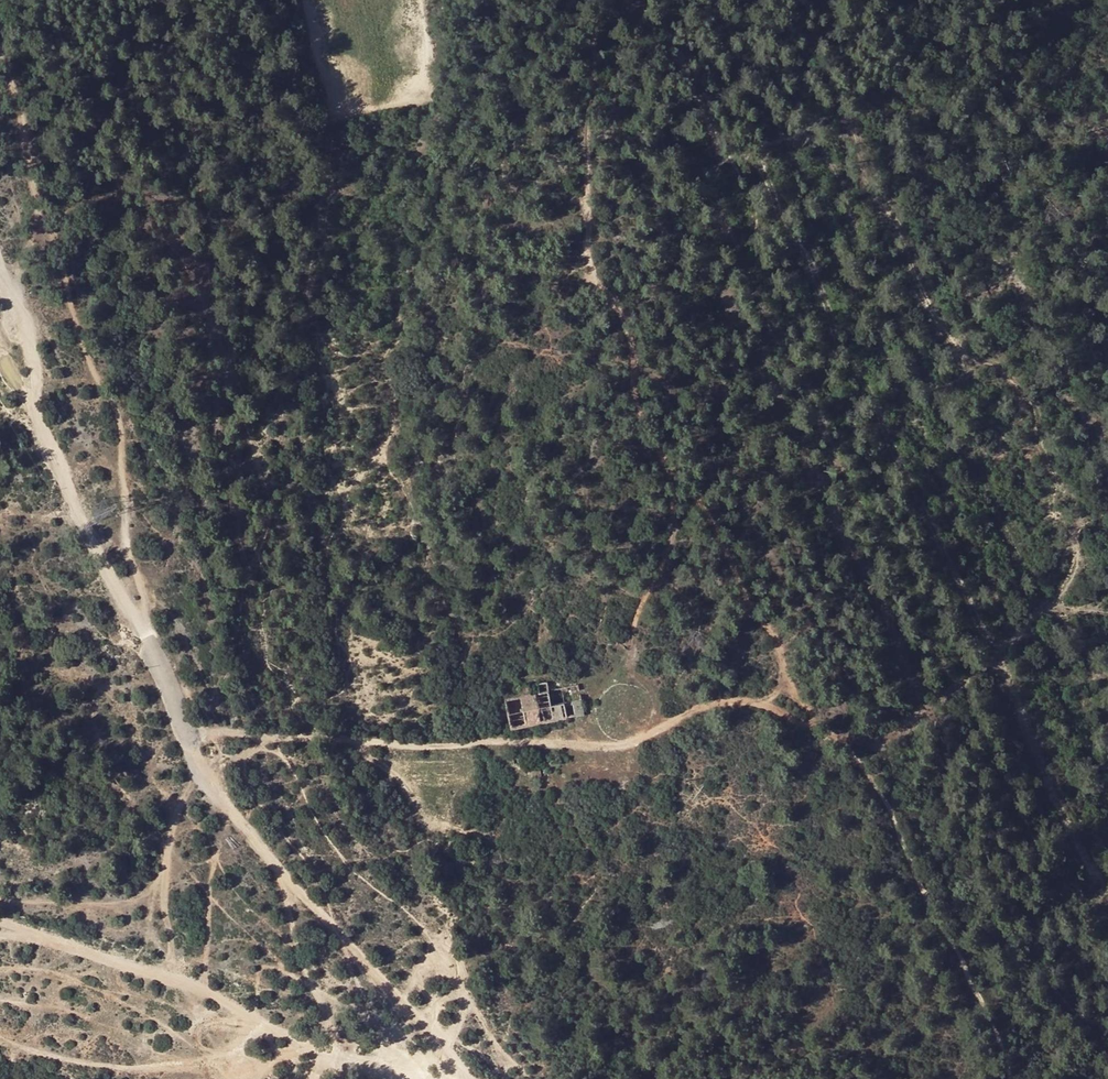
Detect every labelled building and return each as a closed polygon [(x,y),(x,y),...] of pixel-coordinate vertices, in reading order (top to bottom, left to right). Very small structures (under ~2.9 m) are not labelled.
[(546,683),(544,673),(534,675),(536,685),(541,716),(569,711),(566,698),(582,695),(579,678),(546,683)] [(505,692),(511,722),(541,716),(536,685),(529,686),(527,677),(517,679),(519,689),(505,692)] [(582,698),(567,702),(571,716),(586,712),(582,698)] [(514,756),(530,753),(528,746),(512,750),(514,756)]
